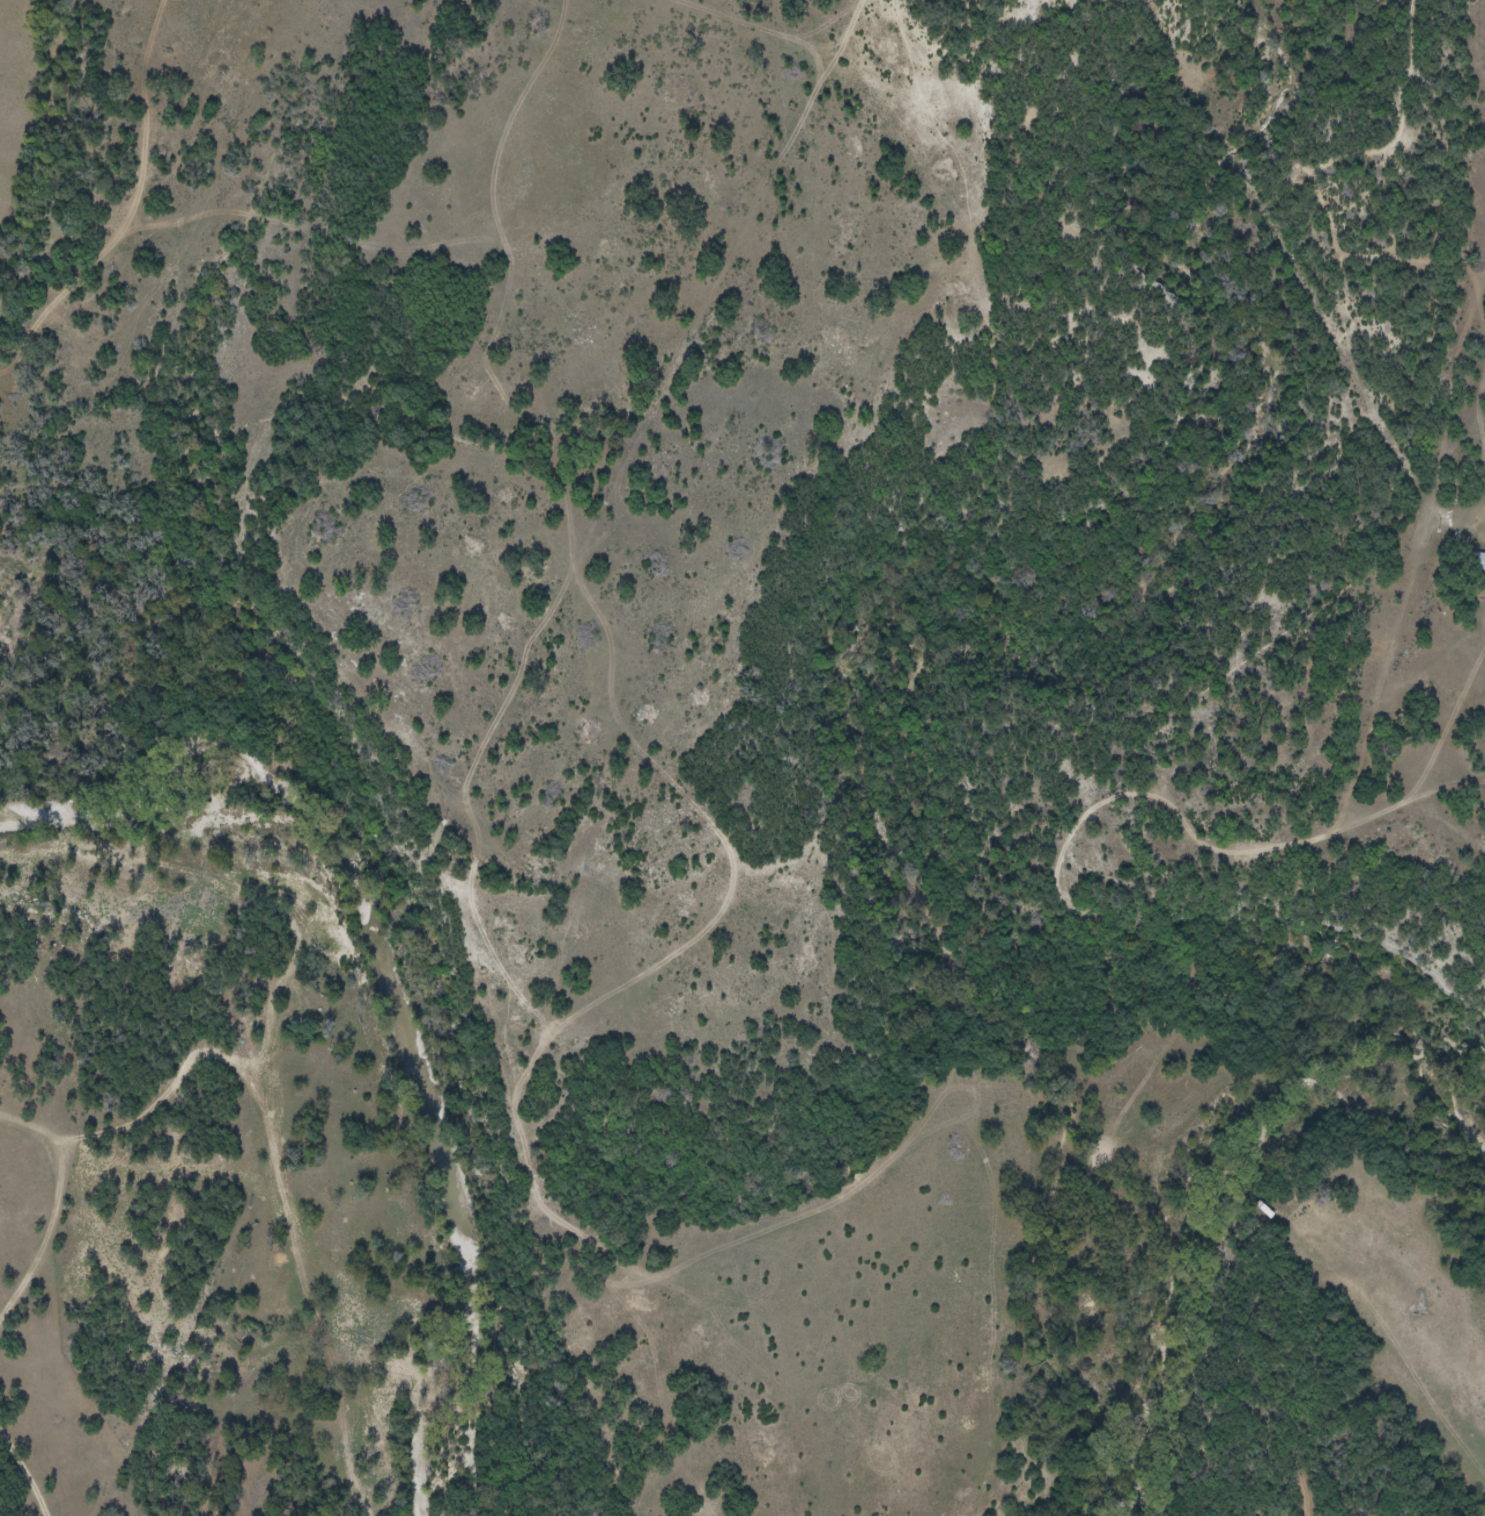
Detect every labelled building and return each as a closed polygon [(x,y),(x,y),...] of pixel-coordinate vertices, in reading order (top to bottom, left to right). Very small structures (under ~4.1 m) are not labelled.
[(1476,553),(1473,569),(1484,570),(1484,554),(1476,553)]
